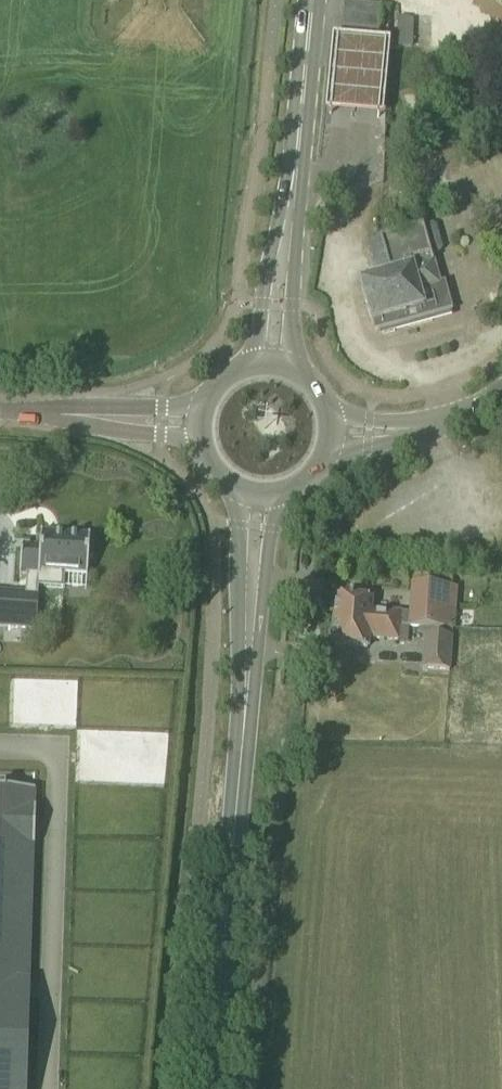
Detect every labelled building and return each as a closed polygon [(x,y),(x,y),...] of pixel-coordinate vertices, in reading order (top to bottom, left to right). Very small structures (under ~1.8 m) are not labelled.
[(378,46),(381,7),(344,3),(344,4),(346,5),(342,41),(377,44),(377,46),(378,46)] [(461,36),(501,48),(501,18),(469,9),(461,36)] [(411,43),(412,17),(398,16),(397,43),(411,43)] [(415,44),(422,43),(419,17),(412,18),(415,44)] [(423,41),(443,41),(443,18),(422,19),(423,41)] [(390,50),(334,45),(327,120),(383,125),(390,50)] [(395,273),(360,283),(371,322),(375,334),(393,329),(408,325),(409,328),(433,321),(432,318),(452,313),(444,284),(440,285),(424,226),(382,238),(381,238),(390,269),(390,270),(394,269),(395,273)] [(37,631),(39,595),(38,595),(39,587),(63,589),(64,574),(88,576),(90,538),(89,538),(41,535),(41,549),(22,548),(20,575),(27,575),(26,594),(0,592),(0,628),(37,631)] [(352,570),(351,579),(360,579),(361,571),(352,570)] [(337,598),(335,622),(400,627),(400,626),(408,627),(452,630),(455,590),(413,586),(411,614),(371,610),(372,600),(337,598)] [(398,641),(399,628),(335,622),(333,645),(368,648),(368,639),(398,641)] [(423,636),(421,670),(450,672),(452,638),(423,636)] [(29,981),(23,981),(27,846),(34,846),(36,807),(34,807),(35,791),(5,790),(5,788),(0,787),(0,1088),(26,1088),(29,981)]
